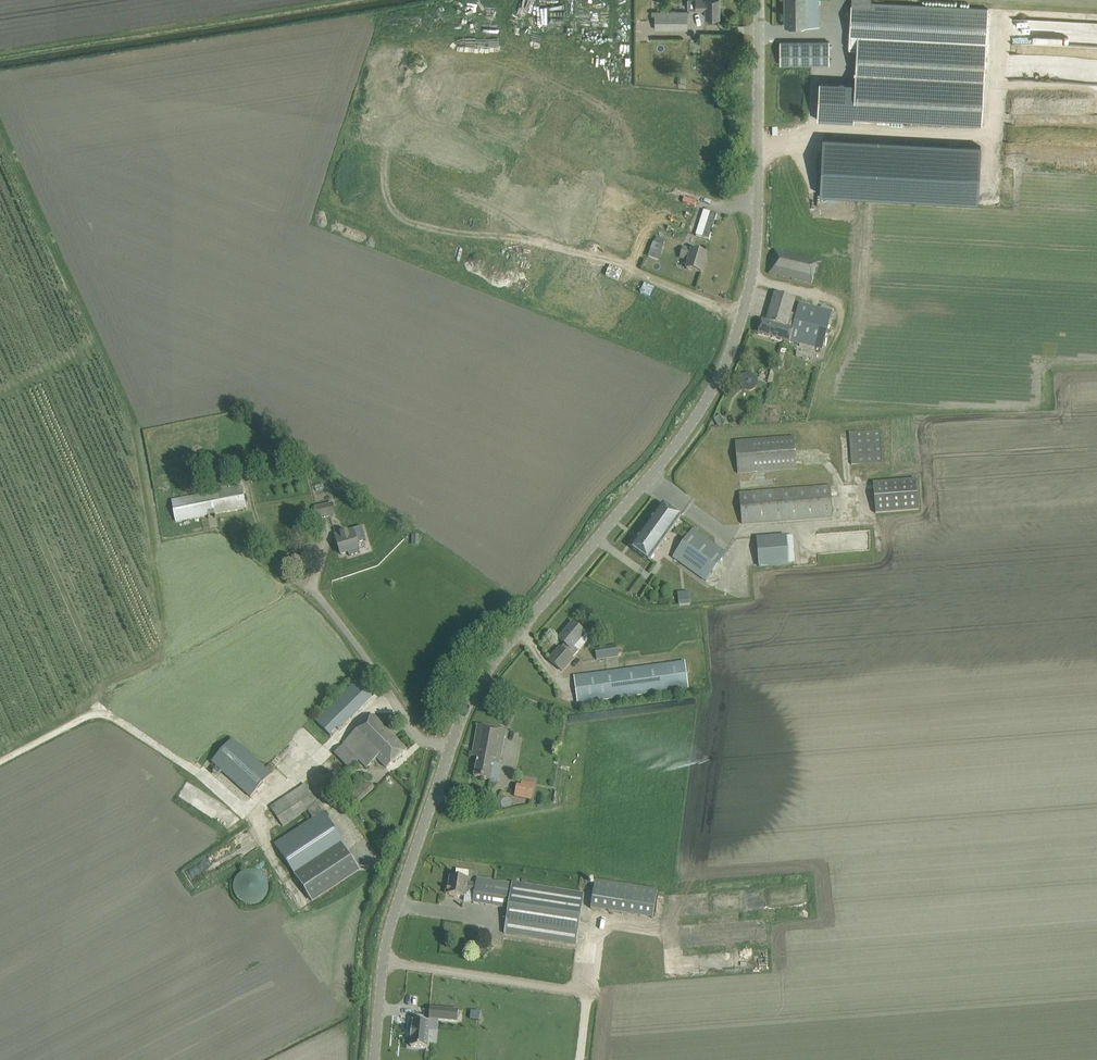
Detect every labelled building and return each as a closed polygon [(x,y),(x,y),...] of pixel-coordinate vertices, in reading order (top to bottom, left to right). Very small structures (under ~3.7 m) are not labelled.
[(688,8),(706,8),(706,16),(719,16),(719,0),(688,0),(688,8)] [(785,25),(819,25),(819,0),(785,0),(785,25)] [(849,48),(858,48),(857,68),(984,75),(985,57),(988,8),(872,1),(872,0),(851,0),(849,48)] [(655,15),(655,29),(688,29),(688,11),(651,11),(651,15),(655,15)] [(1096,44),(1096,41),(1096,23),(1059,21),(1058,36),(1064,36),(1063,43),(1096,44)] [(780,41),(780,64),(830,64),(829,41),(780,41)] [(1009,52),(1008,78),(1096,82),(1096,56),(1009,52)] [(855,116),(982,122),(984,75),(857,68),(856,83),(855,116)] [(824,138),(821,193),(978,202),(980,146),(824,138)] [(704,210),(696,236),(709,240),(717,215),(704,210)] [(707,255),(697,252),(684,249),(682,257),(690,260),(687,269),(702,274),(707,255)] [(769,274),(811,285),(818,261),(775,250),(769,274)] [(774,293),(766,322),(762,320),(758,334),(789,343),(790,341),(798,343),(797,343),(822,350),(832,312),(799,303),(796,315),(791,313),(795,300),(774,293)] [(884,462),(881,431),(849,434),(852,465),(884,462)] [(736,442),(738,474),(797,469),(795,437),(736,442)] [(873,483),(876,513),(919,510),(916,480),(873,483)] [(833,517),(830,486),(740,493),(742,524),(833,517)] [(172,501),(176,522),(246,508),(242,487),(172,501)] [(317,508),(319,519),(335,516),(333,505),(317,508)] [(680,520),(681,518),(663,505),(632,548),(649,561),(653,556),(679,519),(680,520)] [(693,529),(672,558),(706,582),(727,553),(693,529)] [(359,549),(353,530),(335,535),(341,555),(359,549)] [(756,538),(759,568),(789,565),(787,535),(756,538)] [(680,605),(691,603),(689,591),(678,592),(680,605)] [(586,634),(581,630),(573,623),(565,632),(566,633),(560,639),(559,638),(559,639),(568,647),(564,651),(560,648),(550,660),(563,672),(574,659),(573,658),(579,651),(574,648),(586,634)] [(595,648),(597,660),(618,657),(616,645),(595,648)] [(688,688),(685,662),(575,677),(578,703),(688,688)] [(316,721),(331,737),(377,692),(361,677),(316,721)] [(334,753),(349,768),(358,759),(367,769),(378,759),(387,769),(407,750),(374,715),(334,753)] [(501,768),(499,767),(506,731),(478,726),(472,756),(478,758),(474,777),(491,780),(491,778),(499,779),(501,768)] [(212,763),(251,798),(272,774),(234,739),(212,763)] [(348,790),(358,802),(374,788),(367,780),(357,789),(353,786),(348,790)] [(516,798),(533,801),(536,784),(520,780),(516,798)] [(348,849),(317,803),(305,784),(270,808),(284,828),(309,811),(314,819),(275,844),(293,872),(312,901),(359,870),(346,851),(348,849)] [(267,880),(266,878),(264,876),(262,874),(259,872),(255,871),(252,870),(249,870),(246,871),(243,872),(240,875),(236,879),(234,884),(234,887),(234,891),(236,895),(238,899),(242,902),(246,904),(250,905),(254,905),(257,904),(261,903),(264,900),(267,896),(268,892),(269,889),(269,886),(268,882),(267,880)] [(466,892),(475,893),(476,885),(467,883),(469,873),(456,871),(455,877),(450,877),(449,887),(447,886),(447,887),(450,888),(449,894),(465,897),(466,892)] [(585,895),(477,879),(476,885),(475,893),(473,903),(508,909),(504,934),(577,946),(579,933),(585,895)] [(632,886),(595,881),(591,909),(628,915),(632,886)] [(430,1008),(429,1019),(439,1020),(458,1022),(459,1011),(430,1008)] [(412,1038),(411,1047),(427,1049),(429,1032),(430,1022),(429,1022),(413,1021),(413,1030),(412,1030),(411,1038),(412,1038)]
